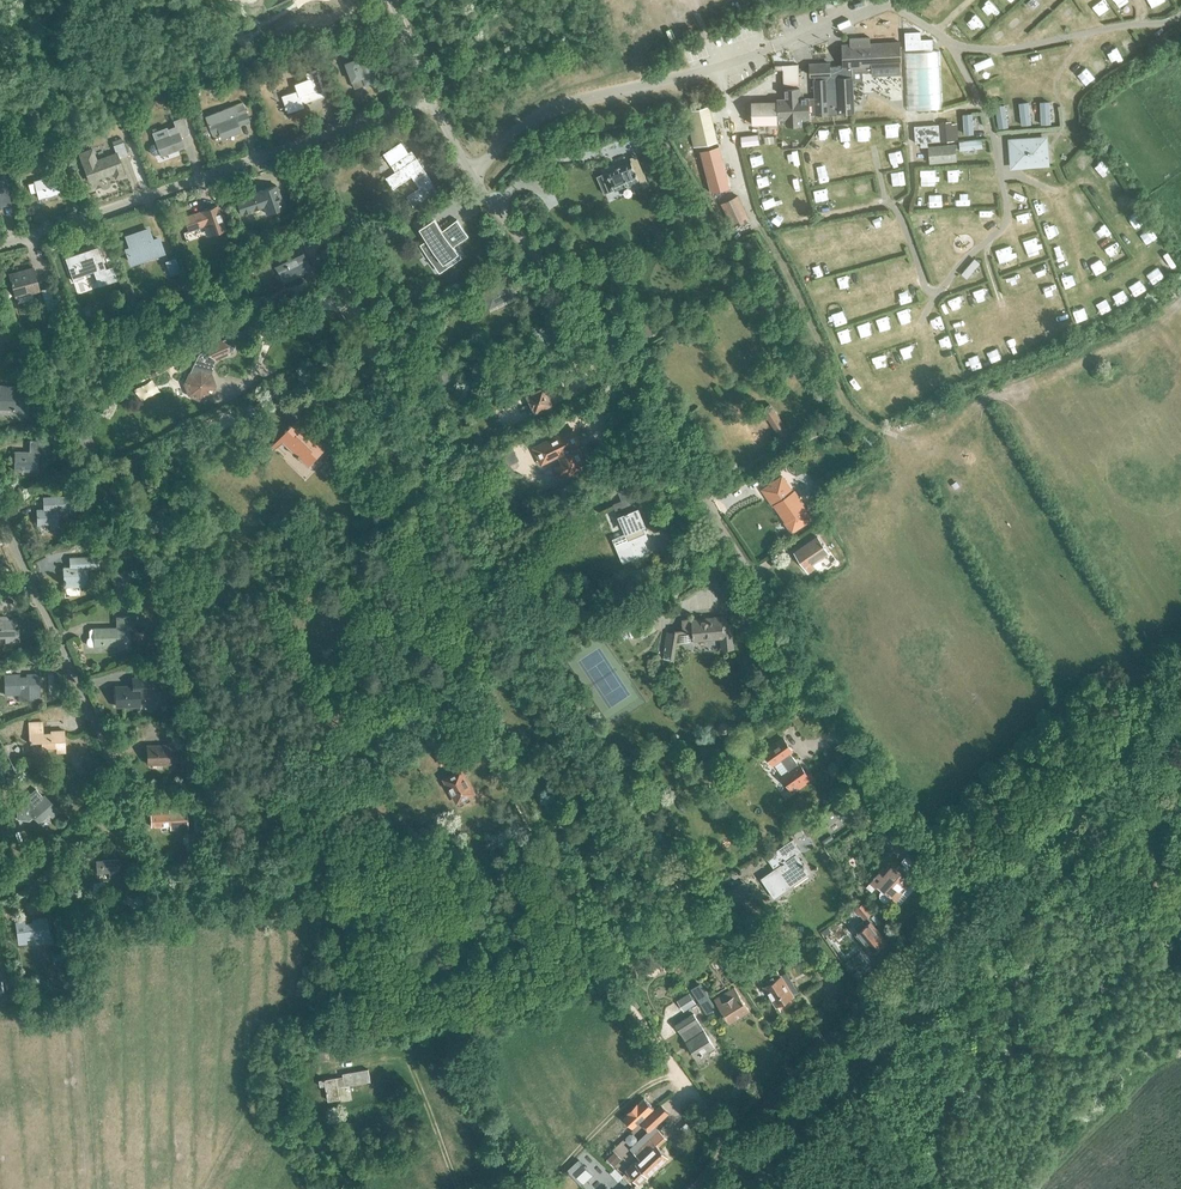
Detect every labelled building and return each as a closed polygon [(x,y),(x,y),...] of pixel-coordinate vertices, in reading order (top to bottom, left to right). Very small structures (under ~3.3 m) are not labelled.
[(920,31),(905,32),(905,34),(906,49),(932,48),(932,39),(921,39),(920,34),(920,31)] [(1140,51),(1129,34),(1123,38),(1133,55),(1140,51)] [(874,72),(874,66),(902,65),(901,42),(841,45),(842,66),(830,66),(830,62),(809,63),(809,77),(815,77),(816,87),(816,90),(816,91),(816,98),(801,98),(800,88),(786,88),(787,99),(779,99),(779,101),(753,102),(754,124),(779,123),(779,116),(831,114),(856,113),(855,103),(854,81),(857,81),(864,80),(864,72),(874,72)] [(905,51),(907,108),(941,107),(939,50),(905,51)] [(346,63),(355,89),(377,81),(368,55),(346,63)] [(991,57),(973,64),(976,71),(994,64),(991,57)] [(784,66),(785,85),(800,84),(799,65),(784,66)] [(316,96),(325,93),(319,75),(295,84),(297,91),(282,96),(285,106),(284,107),(285,109),(286,109),(288,113),(303,107),(300,97),(315,92),(316,96)] [(228,133),(229,135),(239,131),(237,125),(249,120),(242,102),(224,109),(205,116),(212,134),(219,131),(220,136),(228,133)] [(1006,124),(1003,104),(996,105),(999,125),(1006,124)] [(686,113),(694,149),(718,143),(709,107),(686,113)] [(973,134),(972,115),(963,115),(964,135),(973,134)] [(150,144),(149,148),(150,151),(151,154),(155,155),(160,154),(160,156),(184,147),(180,136),(188,134),(182,118),(173,121),(175,126),(167,129),(169,135),(155,140),(155,142),(150,144)] [(914,126),(915,143),(953,140),(952,124),(914,126)] [(1010,168),(1048,165),(1046,137),(1008,139),(1010,168)] [(123,142),(122,142),(121,138),(112,142),(113,145),(113,146),(115,153),(96,160),(92,149),(79,153),(89,182),(113,173),(115,179),(124,175),(122,170),(123,170),(118,159),(128,155),(123,142)] [(981,139),(959,142),(960,151),(982,148),(981,139)] [(417,157),(412,161),(407,153),(409,152),(403,142),(385,154),(392,164),(397,160),(402,167),(387,177),(394,187),(413,175),(421,187),(408,195),(412,202),(429,191),(425,184),(432,180),(417,157)] [(928,146),(929,164),(957,161),(955,144),(928,146)] [(699,152),(711,193),(730,188),(719,147),(699,152)] [(606,172),(614,190),(638,179),(631,162),(606,172)] [(39,199),(60,193),(56,176),(34,182),(28,184),(30,194),(37,192),(39,199)] [(3,203),(3,205),(10,203),(4,177),(0,177),(0,203),(3,203)] [(259,192),(235,200),(240,214),(263,206),(266,214),(284,207),(276,185),(258,191),(259,192)] [(721,204),(732,228),(749,220),(738,196),(721,204)] [(202,211),(183,217),(188,231),(209,224),(212,233),(209,234),(210,235),(225,230),(217,205),(202,210),(202,211)] [(433,218),(420,227),(424,233),(429,239),(422,244),(428,253),(434,248),(439,255),(432,260),(440,270),(455,260),(451,255),(456,251),(452,246),(455,244),(468,235),(457,220),(442,230),(438,224),(433,218)] [(152,240),(149,229),(127,236),(131,247),(127,249),(131,262),(139,260),(138,258),(149,254),(150,256),(163,252),(159,238),(152,240)] [(301,243),(274,256),(280,269),(281,269),(284,277),(304,268),(305,271),(312,268),(301,243)] [(104,261),(97,264),(91,249),(66,258),(74,280),(84,277),(82,271),(95,267),(97,272),(107,269),(104,261)] [(973,259),(962,272),(966,276),(978,263),(973,259)] [(10,273),(16,295),(39,289),(33,267),(10,273)] [(114,270),(105,273),(108,281),(117,278),(114,270)] [(483,292),(490,307),(516,295),(507,276),(500,279),(502,283),(483,292)] [(57,297),(53,298),(50,287),(41,290),(46,310),(60,307),(57,297)] [(248,302),(252,311),(267,305),(263,296),(248,302)] [(211,346),(210,353),(216,358),(217,358),(227,353),(232,351),(234,346),(231,340),(226,338),(222,340),(211,345),(211,346)] [(209,372),(216,358),(210,353),(211,346),(199,354),(190,372),(202,368),(209,372)] [(212,374),(209,372),(202,368),(190,372),(185,383),(189,394),(200,400),(211,396),(216,385),(212,374)] [(442,382),(456,383),(458,372),(444,371),(442,382)] [(27,412),(28,386),(1,385),(1,389),(0,389),(0,407),(14,408),(14,412),(27,412)] [(527,395),(536,412),(553,403),(545,386),(527,395)] [(252,405),(258,411),(276,395),(269,388),(252,405)] [(761,409),(781,439),(790,433),(770,403),(761,409)] [(281,437),(309,465),(326,448),(297,420),(281,437)] [(568,474),(587,465),(576,442),(579,441),(573,429),(534,448),(540,460),(557,451),(563,463),(559,465),(559,466),(558,466),(558,467),(557,468),(557,469),(557,470),(557,471),(557,472),(558,473),(559,474),(560,474),(560,475),(561,475),(562,475),(563,475),(564,474),(568,472),(568,474)] [(48,457),(52,457),(53,445),(48,445),(48,441),(31,440),(31,452),(16,451),(15,470),(38,471),(39,457),(48,458),(48,457)] [(504,456),(510,467),(520,461),(514,450),(504,456)] [(767,488),(799,537),(816,526),(784,477),(767,488)] [(621,499),(612,503),(625,533),(612,539),(618,552),(631,546),(636,558),(649,552),(641,533),(648,531),(645,525),(628,486),(617,490),(621,499)] [(50,528),(58,528),(58,509),(73,509),(73,496),(45,497),(46,509),(37,509),(37,523),(50,523),(50,528)] [(796,553),(809,572),(817,567),(814,563),(829,553),(819,538),(796,553)] [(64,568),(65,586),(88,585),(87,568),(99,567),(99,557),(70,558),(71,568),(64,568)] [(628,610),(615,618),(623,630),(636,622),(628,610)] [(0,616),(0,637),(3,637),(3,644),(19,644),(19,630),(15,630),(14,620),(8,620),(8,618),(6,616),(0,616)] [(731,622),(725,623),(725,616),(681,620),(683,632),(678,633),(667,631),(662,658),(673,660),(678,633),(692,632),(692,639),(720,636),(722,650),(734,649),(731,622)] [(117,649),(130,649),(129,617),(117,617),(117,628),(91,628),(88,630),(89,637),(87,638),(86,641),(86,643),(87,645),(89,646),(117,646),(117,649)] [(596,619),(585,627),(588,632),(600,624),(596,619)] [(29,697),(39,697),(39,673),(31,674),(32,677),(20,677),(20,674),(5,675),(6,694),(18,694),(19,694),(19,695),(29,695),(29,697)] [(132,687),(115,687),(115,706),(139,704),(139,693),(151,692),(150,677),(132,678),(132,687)] [(64,730),(43,731),(42,722),(29,722),(30,740),(42,739),(42,748),(57,747),(57,752),(65,751),(64,730)] [(718,729),(719,731),(720,732),(722,734),(724,734),(727,733),(728,732),(729,731),(729,730),(730,728),(730,727),(729,726),(729,724),(728,724),(726,723),(724,722),(722,722),(720,723),(719,725),(718,726),(718,728),(718,729)] [(146,745),(147,765),(171,764),(171,744),(146,745)] [(799,764),(798,765),(790,753),(792,751),(787,744),(773,754),(778,761),(780,759),(789,771),(782,777),(791,789),(797,785),(799,788),(813,778),(810,773),(807,775),(799,764)] [(437,755),(441,763),(454,756),(450,748),(437,755)] [(444,778),(458,801),(475,792),(462,769),(444,778)] [(44,795),(43,797),(36,789),(22,802),(17,802),(17,801),(16,802),(18,819),(19,819),(26,818),(29,821),(34,816),(39,821),(48,812),(52,816),(58,811),(44,795)] [(171,828),(182,828),(182,809),(175,810),(175,813),(150,814),(151,826),(171,825),(171,828)] [(762,878),(775,898),(793,886),(791,884),(808,873),(797,855),(802,851),(794,839),(772,854),(780,866),(762,878)] [(913,877),(906,871),(913,863),(906,856),(901,862),(904,865),(902,868),(899,865),(896,869),(891,865),(887,870),(883,866),(873,876),(872,876),(870,878),(872,880),(866,887),(872,892),(878,884),(896,900),(903,892),(901,890),(913,877)] [(109,878),(120,877),(118,860),(96,861),(97,873),(109,872),(109,878)] [(859,914),(864,920),(872,912),(863,902),(853,910),(857,915),(859,914)] [(41,938),(50,936),(47,918),(38,919),(38,922),(25,924),(25,920),(16,922),(19,944),(27,943),(26,936),(41,934),(41,938)] [(869,922),(865,926),(861,922),(854,927),(858,932),(856,934),(871,952),(885,941),(869,922)] [(723,969),(729,965),(713,942),(707,946),(723,969)] [(806,954),(812,950),(807,943),(801,948),(806,954)] [(813,950),(812,950),(806,954),(814,965),(817,967),(822,964),(820,961),(821,961),(813,950)] [(780,975),(780,976),(777,971),(760,981),(775,1006),(793,995),(780,975)] [(691,988),(707,1013),(714,1007),(699,983),(691,988)] [(714,999),(728,1023),(749,1010),(734,986),(714,999)] [(677,1000),(683,1010),(696,1003),(689,992),(677,1000)] [(696,1058),(714,1046),(693,1013),(675,1025),(680,1032),(686,1042),(696,1058)] [(347,1096),(345,1085),(370,1080),(368,1068),(343,1072),(343,1075),(319,1079),(320,1085),(325,1084),(328,1099),(347,1096)] [(629,1114),(624,1118),(634,1128),(641,1122),(654,1109),(644,1098),(638,1104),(637,1103),(627,1113),(629,1114)] [(664,1118),(662,1117),(671,1108),(667,1104),(658,1112),(657,1111),(650,1118),(649,1116),(641,1123),(651,1134),(633,1151),(640,1158),(635,1162),(626,1170),(639,1183),(647,1175),(648,1175),(667,1157),(657,1147),(666,1138),(655,1127),(664,1118)] [(620,1161),(622,1159),(615,1151),(607,1159),(614,1167),(615,1166),(618,1169),(623,1165),(620,1161)] [(525,1170),(520,1174),(527,1185),(533,1180),(525,1170)] [(585,1188),(590,1188),(594,1185),(582,1173),(576,1179),(585,1188)]
